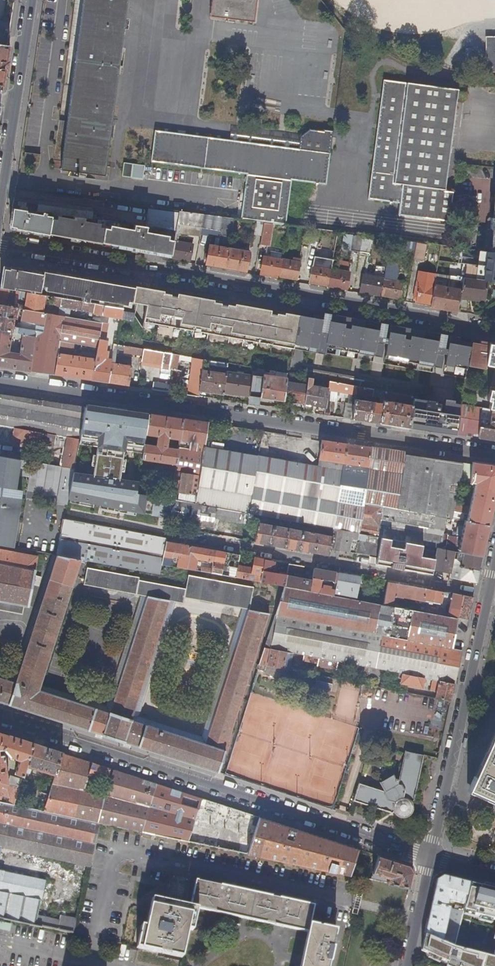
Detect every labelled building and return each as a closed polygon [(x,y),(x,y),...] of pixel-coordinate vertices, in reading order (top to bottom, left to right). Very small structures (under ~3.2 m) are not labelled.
[(60,170),(75,172),(74,179),(78,179),(79,175),(79,172),(86,173),(105,176),(128,0),(82,0),(60,170)] [(210,18),(228,20),(236,21),(254,23),(257,0),(212,0),(210,18)] [(485,36),(485,71),(494,71),(494,79),(494,36),(485,36)] [(4,87),(11,45),(0,44),(0,86),(4,87)] [(384,80),(369,198),(401,202),(399,216),(450,222),(454,191),(446,190),(458,89),(408,83),(384,80)] [(298,148),(229,139),(156,130),(153,154),(153,162),(249,174),(243,218),(287,224),(292,180),(327,184),(330,157),(334,132),(324,131),(324,133),(310,131),(299,136),(299,138),(298,148)] [(230,130),(229,139),(298,148),(299,138),(230,130)] [(24,151),(23,160),(40,162),(41,153),(24,151)] [(123,163),(121,176),(130,177),(132,164),(123,163)] [(14,202),(13,209),(27,211),(37,212),(38,205),(14,202)] [(144,225),(173,230),(176,213),(148,208),(144,225)] [(27,211),(13,209),(10,225),(13,229),(16,230),(50,236),(50,234),(52,219),(52,217),(46,216),(47,213),(43,213),(42,216),(26,213),(27,211)] [(204,215),(180,211),(177,225),(202,229),(204,215)] [(234,219),(204,215),(202,229),(220,232),(218,247),(210,246),(207,265),(226,268),(229,249),(234,219)] [(52,219),(50,234),(72,238),(72,240),(78,241),(79,239),(102,243),(105,228),(100,227),(101,225),(85,222),(85,219),(74,217),(74,219),(58,217),(57,219),(52,219)] [(271,223),(264,222),(260,243),(268,245),(271,223)] [(105,228),(102,243),(110,245),(109,246),(133,250),(133,251),(140,253),(141,252),(164,256),(164,255),(172,256),(175,241),(169,240),(169,237),(147,233),(148,227),(135,225),(134,230),(111,226),(110,229),(105,228)] [(306,230),(304,244),(310,245),(313,231),(306,230)] [(351,250),(360,252),(362,237),(353,236),(351,250)] [(362,237),(360,252),(369,253),(372,239),(362,237)] [(172,256),(172,258),(190,261),(193,244),(175,241),(172,256)] [(413,256),(416,242),(407,241),(404,255),(413,256)] [(427,244),(416,242),(414,259),(424,261),(427,244)] [(229,249),(226,268),(247,271),(250,253),(229,249)] [(262,274),(280,277),(283,260),(283,258),(284,254),(272,252),(272,259),(265,257),(262,274)] [(311,283),(329,286),(332,269),(334,259),(316,256),(311,283)] [(283,260),(280,277),(298,281),(302,262),(283,258),(283,260)] [(400,263),(388,261),(385,278),(397,280),(400,263)] [(332,269),(329,286),(347,289),(350,272),(348,272),(349,265),(340,263),(339,270),(332,269)] [(41,292),(41,290),(44,273),(7,267),(3,271),(0,288),(14,290),(14,288),(30,290),(30,293),(34,293),(34,291),(41,292)] [(128,302),(133,302),(136,286),(94,279),(94,278),(86,277),(44,270),(44,273),(41,290),(82,297),(81,301),(90,302),(90,298),(128,305),(128,302)] [(435,285),(437,273),(419,270),(414,298),(418,299),(418,302),(432,304),(435,286),(435,285)] [(473,270),(472,278),(494,281),(494,273),(473,270)] [(361,292),(382,295),(385,278),(364,275),(361,292)] [(385,278),(382,295),(400,298),(403,282),(397,280),(385,278)] [(485,300),(488,281),(465,278),(462,290),(461,298),(471,300),(471,298),(485,300)] [(435,286),(432,304),(431,307),(458,312),(461,298),(462,290),(435,285),(435,286)] [(136,286),(133,302),(147,305),(150,289),(136,286)] [(43,313),(44,305),(47,305),(47,301),(45,300),(46,295),(34,293),(30,293),(27,292),(25,306),(16,305),(18,291),(14,290),(0,288),(0,305),(18,308),(23,309),(43,313)] [(150,289),(147,305),(144,320),(158,322),(158,324),(176,327),(175,329),(180,329),(180,328),(294,349),(300,317),(286,315),(286,313),(278,312),(277,314),(271,312),(270,314),(264,313),(264,311),(264,309),(236,304),(235,306),(235,308),(228,307),(228,305),(222,303),(222,302),(214,300),(214,302),(186,297),(186,295),(178,294),(177,296),(171,295),(170,296),(164,296),(164,293),(165,291),(150,289)] [(53,306),(94,313),(95,303),(90,302),(81,301),(54,297),(53,306)] [(122,318),(124,311),(124,308),(95,303),(94,313),(104,314),(104,316),(105,318),(112,319),(112,316),(122,318)] [(18,308),(0,305),(0,330),(12,332),(19,333),(20,329),(21,324),(18,323),(17,329),(13,328),(14,319),(16,319),(18,308)] [(98,348),(103,323),(93,321),(43,313),(23,309),(21,321),(35,324),(35,331),(20,329),(19,333),(23,334),(36,336),(31,372),(55,375),(58,354),(59,349),(60,341),(67,342),(98,348)] [(122,318),(122,320),(134,322),(135,313),(124,311),(122,318)] [(374,356),(382,357),(384,343),(377,342),(379,331),(360,327),(361,320),(348,317),(346,327),(338,326),(340,316),(324,313),(323,319),(301,315),(296,344),(316,348),(316,352),(325,354),(327,344),(375,352),(374,356)] [(112,363),(113,358),(105,356),(107,348),(104,347),(105,341),(108,325),(107,324),(103,323),(98,348),(96,360),(92,381),(109,383),(112,363)] [(391,325),(386,354),(435,363),(434,366),(443,368),(445,354),(438,353),(440,341),(421,338),(422,331),(391,325)] [(31,372),(36,336),(23,334),(21,354),(9,353),(12,332),(0,330),(0,367),(31,372)] [(469,366),(473,344),(460,341),(461,337),(452,336),(446,365),(456,367),(456,363),(469,366)] [(481,345),(473,344),(469,366),(486,369),(487,365),(490,343),(481,341),(481,345)] [(490,343),(487,365),(494,366),(494,344),(490,343)] [(204,360),(125,346),(125,349),(124,352),(143,355),(142,361),(178,367),(180,359),(193,361),(188,395),(199,397),(200,391),(203,371),(204,364),(204,360)] [(55,375),(92,381),(96,360),(79,357),(80,355),(77,354),(77,356),(58,354),(55,375)] [(204,360),(204,364),(228,368),(229,364),(204,360)] [(132,367),(114,364),(112,363),(109,383),(130,386),(132,367)] [(265,370),(254,368),(252,377),(250,396),(249,404),(260,406),(262,398),(284,401),(287,381),(288,374),(271,371),(271,373),(265,372),(265,370)] [(227,374),(203,371),(200,391),(224,395),(225,392),(227,374)] [(310,371),(309,378),(314,378),(331,381),(414,395),(415,388),(310,371)] [(227,373),(227,374),(225,392),(250,396),(252,377),(227,373)] [(309,378),(301,376),(300,383),(287,381),(284,401),(305,404),(309,378)] [(314,378),(309,378),(305,404),(326,408),(329,388),(313,385),(314,378)] [(357,386),(342,383),(341,383),(331,381),(329,388),(326,408),(325,416),(331,416),(331,410),(330,410),(332,400),(331,400),(332,391),(337,391),(340,392),(353,394),(352,397),(350,398),(347,419),(352,420),(355,399),(356,392),(357,386)] [(154,383),(153,390),(166,392),(167,385),(154,383)] [(371,388),(357,386),(356,392),(371,394),(371,388)] [(414,399),(414,396),(385,391),(385,396),(414,400),(414,399)] [(80,439),(86,407),(0,395),(0,425),(58,435),(69,437),(80,439)] [(383,403),(355,399),(352,420),(380,424),(383,403)] [(413,405),(409,428),(457,435),(462,404),(459,404),(459,402),(450,400),(448,414),(445,413),(446,405),(439,404),(439,402),(414,399),(414,400),(413,405)] [(383,403),(380,424),(409,428),(413,405),(384,400),(383,403)] [(469,405),(462,404),(460,412),(457,435),(463,436),(465,423),(466,423),(469,405)] [(169,518),(172,500),(138,494),(140,482),(126,480),(127,476),(121,475),(125,450),(125,446),(144,448),(145,444),(146,434),(149,414),(87,405),(86,407),(80,439),(100,442),(99,447),(94,475),(74,473),(68,499),(169,518)] [(465,423),(463,436),(494,441),(494,410),(490,409),(469,405),(466,423),(465,423)] [(184,420),(149,414),(146,434),(158,436),(157,446),(145,444),(144,448),(144,453),(143,459),(177,464),(179,450),(167,448),(168,447),(169,439),(169,438),(181,439),(184,420)] [(208,423),(184,420),(181,439),(192,441),(190,449),(197,450),(198,442),(205,443),(208,423)] [(58,435),(0,425),(0,440),(13,442),(14,441),(41,446),(41,444),(46,445),(46,444),(56,446),(58,435)] [(63,467),(74,469),(79,445),(79,444),(80,439),(69,437),(63,467)] [(192,441),(181,439),(179,450),(177,464),(176,472),(201,476),(205,448),(205,443),(198,442),(197,450),(190,449),(192,441)] [(347,444),(323,440),(319,467),(205,448),(201,476),(198,496),(197,504),(245,513),(334,529),(347,444)] [(407,453),(347,444),(334,529),(352,533),(360,534),(365,503),(398,509),(406,455),(407,453)] [(406,455),(398,509),(436,516),(453,519),(461,481),(471,482),(474,464),(406,455)] [(68,502),(68,499),(74,473),(74,469),(63,467),(24,460),(0,456),(0,522),(18,526),(22,501),(16,500),(20,478),(31,480),(29,495),(37,497),(45,498),(52,499),(59,501),(68,502)] [(474,463),(474,464),(471,482),(472,482),(477,483),(469,514),(460,512),(458,520),(466,521),(490,526),(494,505),(494,466),(474,463)] [(201,476),(176,472),(173,492),(198,496),(201,476)] [(173,492),(172,500),(197,504),(198,496),(173,492)] [(172,500),(169,518),(169,520),(213,528),(214,519),(244,524),(245,513),(197,504),(172,500)] [(66,509),(68,502),(59,501),(58,507),(66,509)] [(360,534),(361,534),(382,538),(420,545),(445,550),(446,546),(442,545),(444,537),(391,528),(391,531),(385,530),(388,516),(434,524),(436,516),(398,509),(365,503),(360,534)] [(74,559),(82,560),(161,575),(163,565),(167,542),(168,538),(165,538),(115,529),(81,523),(64,520),(57,556),(74,559)] [(456,552),(483,557),(490,526),(466,521),(465,527),(461,526),(459,527),(457,532),(458,533),(458,534),(463,535),(463,538),(461,547),(460,549),(457,549),(456,552)] [(14,548),(18,526),(0,522),(0,545),(14,548)] [(259,523),(255,543),(330,555),(331,549),(333,536),(259,523)] [(333,536),(331,549),(340,551),(349,552),(349,553),(378,558),(381,539),(382,538),(361,534),(360,540),(351,539),(352,533),(334,529),(333,536)] [(448,535),(446,544),(454,545),(456,537),(448,535)] [(454,545),(461,547),(463,538),(456,537),(454,545)] [(381,539),(378,558),(416,564),(420,545),(381,539)] [(167,542),(163,565),(170,566),(172,552),(174,553),(173,558),(180,559),(179,567),(188,569),(192,547),(167,542)] [(420,545),(416,564),(414,571),(433,575),(434,570),(451,573),(454,561),(461,563),(464,562),(464,566),(461,565),(459,574),(457,573),(457,576),(461,577),(461,580),(477,583),(483,557),(456,552),(445,550),(420,545)] [(216,551),(192,547),(188,569),(196,571),(199,559),(214,562),(216,551)] [(331,549),(330,555),(330,556),(339,558),(340,551),(331,549)] [(23,615),(24,606),(32,607),(41,578),(34,576),(38,557),(0,550),(0,611),(23,615)] [(229,567),(231,560),(240,561),(241,556),(216,551),(214,562),(212,574),(230,577),(232,568),(229,567)] [(219,773),(226,752),(270,614),(263,613),(250,610),(205,745),(132,721),(169,600),(146,596),(111,714),(39,690),(74,583),(82,560),(74,559),(57,556),(16,683),(0,678),(0,702),(31,712),(112,738),(219,773)] [(236,578),(261,583),(263,572),(264,567),(265,563),(266,560),(262,559),(260,570),(239,566),(236,578)] [(288,576),(285,587),(310,591),(313,577),(310,576),(309,580),(291,577),(292,572),(304,574),(305,567),(290,565),(288,576)] [(139,577),(87,568),(84,585),(136,594),(139,581),(139,577)] [(315,569),(313,577),(310,591),(323,594),(323,591),(320,591),(323,580),(335,582),(333,592),(336,592),(339,574),(315,569)] [(261,583),(284,587),(285,587),(288,576),(275,574),(276,572),(273,571),(272,573),(269,573),(263,572),(261,583)] [(336,592),(335,596),(346,598),(350,579),(353,579),(353,576),(339,574),(336,592)] [(254,588),(189,576),(186,590),(184,598),(250,610),(252,597),(254,588)] [(372,580),(369,596),(384,599),(387,583),(372,580)] [(186,590),(139,581),(136,594),(146,596),(169,600),(183,603),(184,598),(186,590)] [(384,605),(400,608),(401,605),(393,604),(394,597),(396,597),(397,595),(401,596),(401,598),(426,602),(426,600),(441,603),(443,595),(446,596),(447,593),(444,593),(388,582),(384,605)] [(276,615),(453,649),(458,619),(443,616),(428,613),(400,608),(384,605),(346,598),(335,596),(323,594),(310,591),(285,587),(284,587),(276,615)] [(448,616),(469,620),(474,597),(452,593),(451,593),(450,598),(452,599),(448,616)] [(266,600),(252,597),(250,610),(263,613),(266,600)] [(428,613),(443,616),(444,610),(429,607),(428,613)] [(434,680),(455,684),(462,650),(453,649),(276,615),(265,647),(288,652),(305,655),(339,662),(354,664),(388,671),(396,673),(426,678),(434,680)] [(265,647),(260,664),(284,669),(288,652),(265,647)] [(339,662),(305,655),(303,660),(307,661),(318,663),(319,663),(318,666),(338,669),(339,662)] [(318,663),(307,661),(305,667),(316,669),(318,663)] [(260,664),(258,670),(263,671),(263,673),(285,680),(288,670),(284,669),(260,664)] [(388,671),(354,664),(353,673),(378,678),(387,675),(388,671)] [(424,688),(426,678),(396,673),(395,677),(397,677),(397,680),(402,681),(401,684),(424,688)] [(336,694),(340,680),(317,675),(314,688),(336,694)] [(437,698),(451,701),(455,684),(434,680),(432,691),(438,692),(437,698)] [(9,785),(17,787),(20,788),(23,780),(10,776),(7,776),(4,754),(7,752),(10,756),(15,758),(15,759),(19,761),(15,774),(24,777),(25,773),(34,744),(1,733),(0,733),(0,782),(9,785)] [(471,790),(494,800),(494,737),(471,790)] [(63,753),(34,744),(25,773),(29,774),(31,769),(31,766),(40,769),(40,772),(43,773),(43,770),(56,774),(63,753)] [(360,784),(354,801),(392,813),(394,812),(396,815),(398,816),(401,818),(404,818),(407,817),(409,816),(412,813),(414,810),(414,807),(413,804),(412,802),(414,801),(424,755),(406,751),(399,784),(398,783),(399,780),(396,779),(394,775),(380,782),(385,792),(360,784)] [(88,865),(97,823),(105,796),(96,794),(83,792),(85,785),(89,775),(92,763),(63,753),(56,774),(44,812),(15,805),(10,804),(0,802),(0,854),(1,854),(3,847),(88,865)] [(107,781),(111,769),(92,763),(89,775),(94,777),(94,780),(99,781),(99,779),(107,781)] [(136,805),(145,780),(114,770),(106,795),(136,805)] [(105,796),(97,823),(308,866),(350,875),(359,849),(145,780),(136,805),(106,795),(105,796)] [(4,788),(8,789),(9,785),(0,782),(0,802),(4,788)] [(83,792),(96,794),(98,788),(85,785),(83,792)] [(14,790),(10,804),(15,805),(20,788),(17,787),(16,790),(14,790)] [(359,849),(350,875),(383,882),(384,879),(380,878),(381,875),(385,877),(390,875),(388,883),(410,888),(414,873),(410,866),(359,849)] [(42,926),(74,933),(77,919),(61,916),(60,921),(38,916),(45,881),(0,872),(0,917),(42,926)] [(437,880),(426,935),(454,947),(457,939),(446,936),(448,929),(446,929),(446,926),(449,927),(450,923),(447,922),(450,909),(463,912),(465,908),(456,906),(455,909),(447,907),(449,900),(466,904),(471,883),(444,876),(437,880)] [(313,906),(196,882),(190,907),(198,909),(308,932),(309,924),(313,906)] [(471,883),(466,904),(465,908),(463,912),(494,921),(494,889),(471,883)] [(164,902),(152,899),(146,926),(141,925),(136,949),(182,959),(186,936),(192,938),(198,909),(190,907),(164,902)] [(446,936),(457,939),(463,912),(450,909),(447,922),(450,923),(449,927),(446,926),(446,929),(448,929),(446,936)] [(0,923),(0,930),(9,932),(11,925),(0,923)] [(308,932),(301,965),(328,965),(329,963),(330,963),(333,948),(332,948),(336,930),(309,924),(308,932)] [(426,935),(422,952),(454,965),(494,965),(494,943),(490,962),(454,947),(426,935)]
